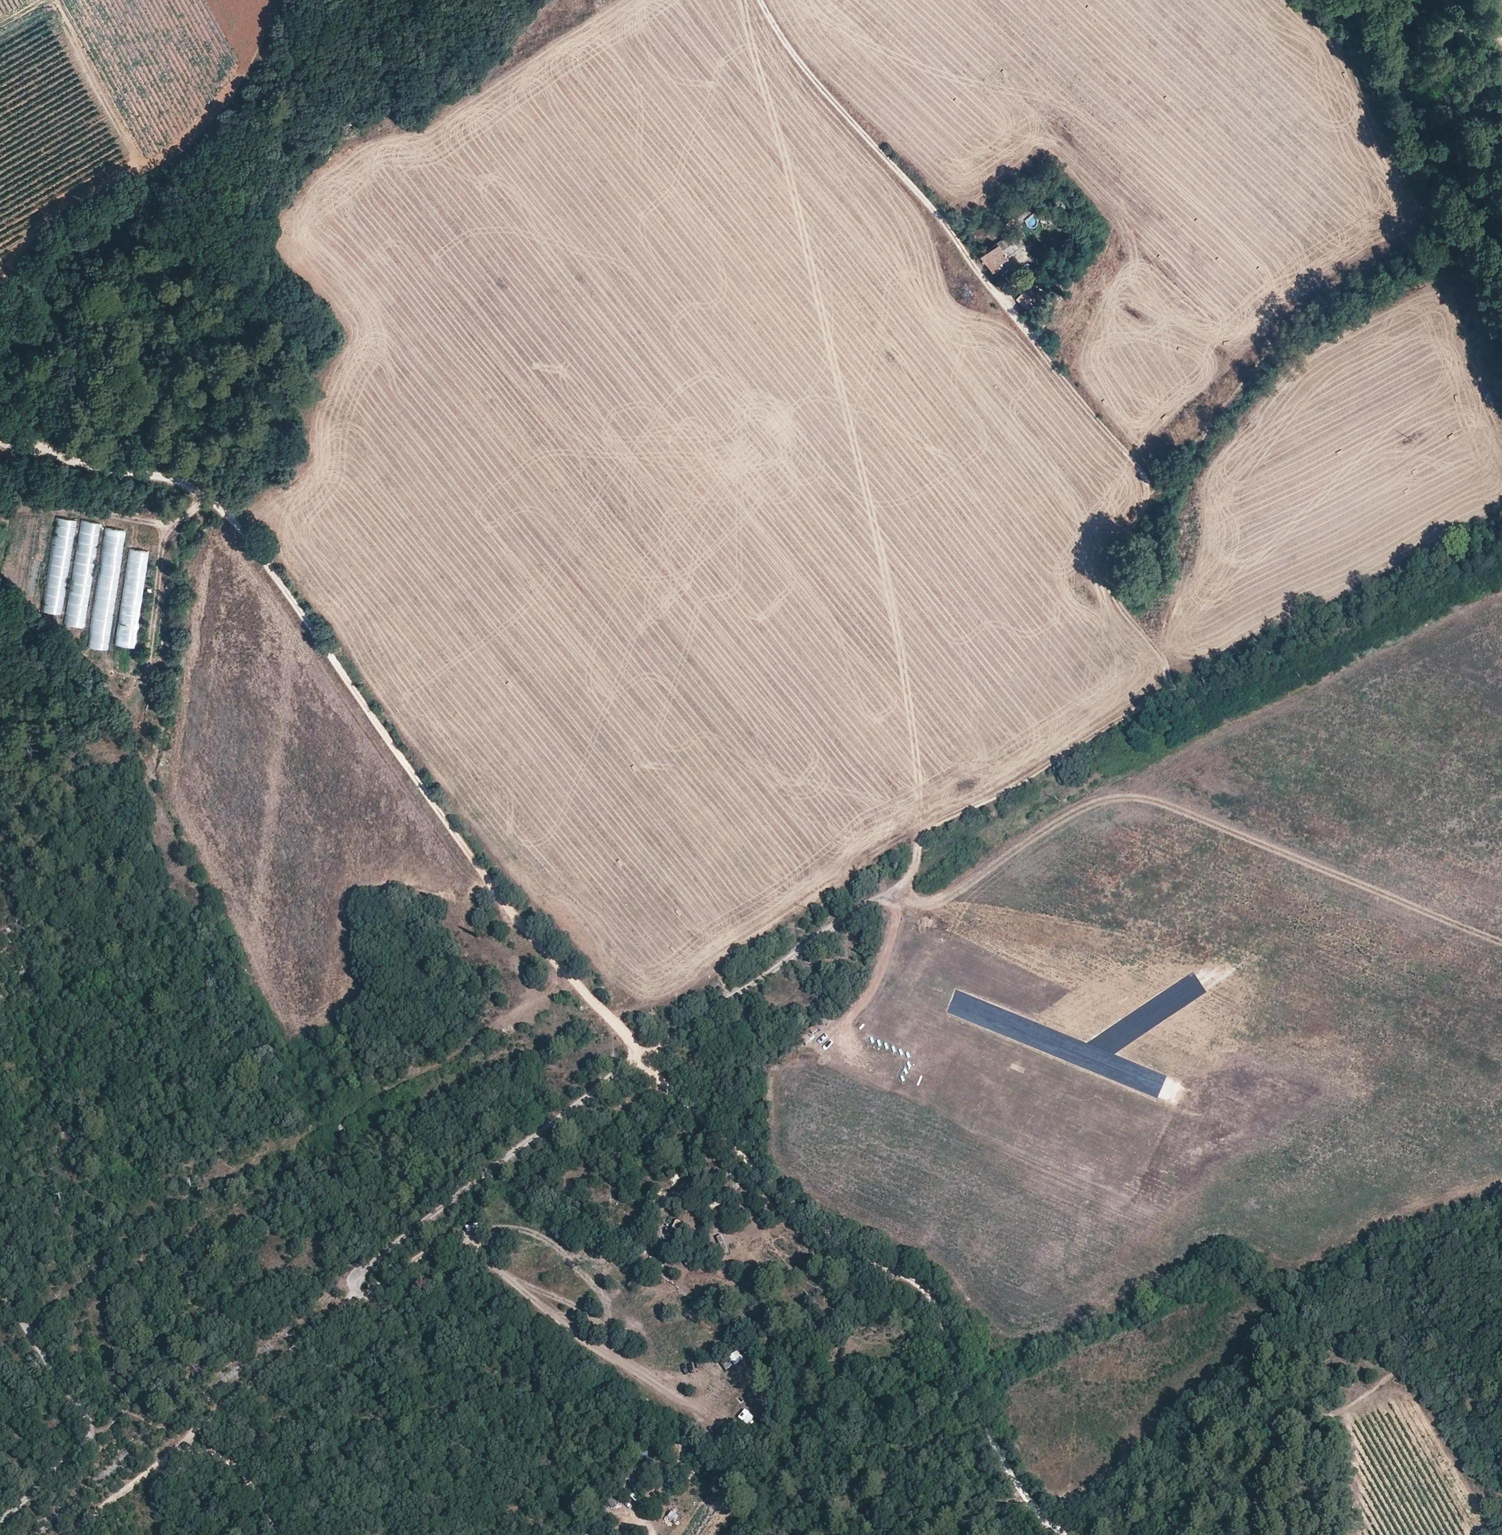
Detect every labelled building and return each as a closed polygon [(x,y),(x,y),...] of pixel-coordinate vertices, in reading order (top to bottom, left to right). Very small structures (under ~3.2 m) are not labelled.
[(1061,229),(1063,237),(1073,230),(1065,227),(1061,229)] [(1012,228),(1005,233),(1015,247),(1022,241),(1012,228)] [(1002,257),(1015,247),(1005,233),(996,241),(1000,247),(997,250),(1002,257)] [(996,241),(979,254),(992,271),(997,266),(994,263),(1002,257),(997,250),(1000,247),(996,241)] [(1020,247),(1014,252),(1022,260),(1028,255),(1020,247)] [(77,520),(55,516),(41,612),(62,615),(77,520)] [(101,523),(81,519),(63,625),(83,628),(101,523)] [(127,531),(104,527),(86,647),(107,650),(127,531)] [(150,552),(128,549),(114,645),(135,648),(150,552)] [(1021,916),(1020,922),(1033,924),(1034,919),(1021,916)] [(1020,933),(1019,940),(1035,944),(1036,938),(1020,933)]
